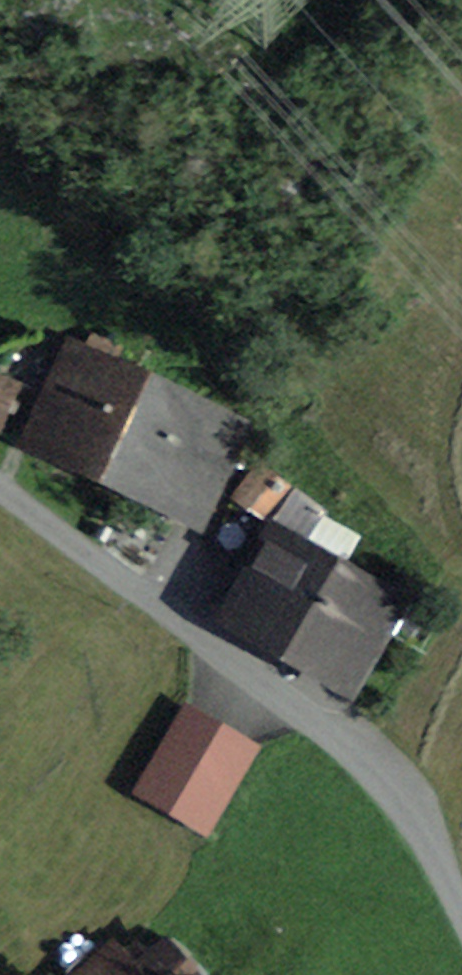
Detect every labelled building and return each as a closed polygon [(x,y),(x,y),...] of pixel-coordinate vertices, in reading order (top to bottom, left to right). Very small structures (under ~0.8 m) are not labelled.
[(25,441),(103,477),(124,423),(127,387),(133,373),(108,361),(114,349),(98,341),(92,354),(70,344),(25,441)] [(127,387),(124,423),(103,477),(202,524),(248,427),(237,422),(133,373),(127,387)] [(9,407),(17,387),(0,379),(0,403),(9,407)] [(9,407),(0,403),(0,426),(9,407)] [(233,496),(251,507),(276,475),(254,462),(233,496)] [(289,484),(276,475),(251,507),(269,518),(289,484)] [(276,534),(232,611),(244,618),(241,623),(351,687),(398,604),(276,534)] [(203,825),(248,749),(189,715),(145,790),(203,825)] [(82,974),(192,974),(165,947),(137,974),(111,948),(82,974)]
